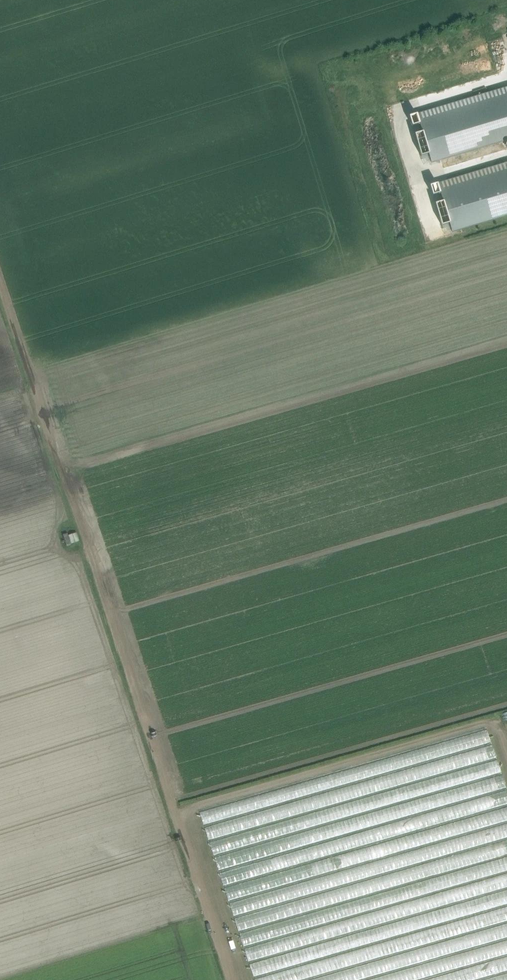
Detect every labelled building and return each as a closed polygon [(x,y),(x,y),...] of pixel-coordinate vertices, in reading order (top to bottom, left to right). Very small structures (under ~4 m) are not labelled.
[(415,135),(422,156),(429,154),(432,163),(442,160),(504,141),(506,141),(506,87),(503,89),(417,114),(420,124),(423,133),(416,135),(415,135)] [(436,204),(442,225),(450,223),(453,233),(463,229),(506,216),(506,163),(438,184),(441,193),(443,202),(436,204)] [(69,535),(72,545),(71,545),(72,549),(81,546),(77,532),(69,535)]
